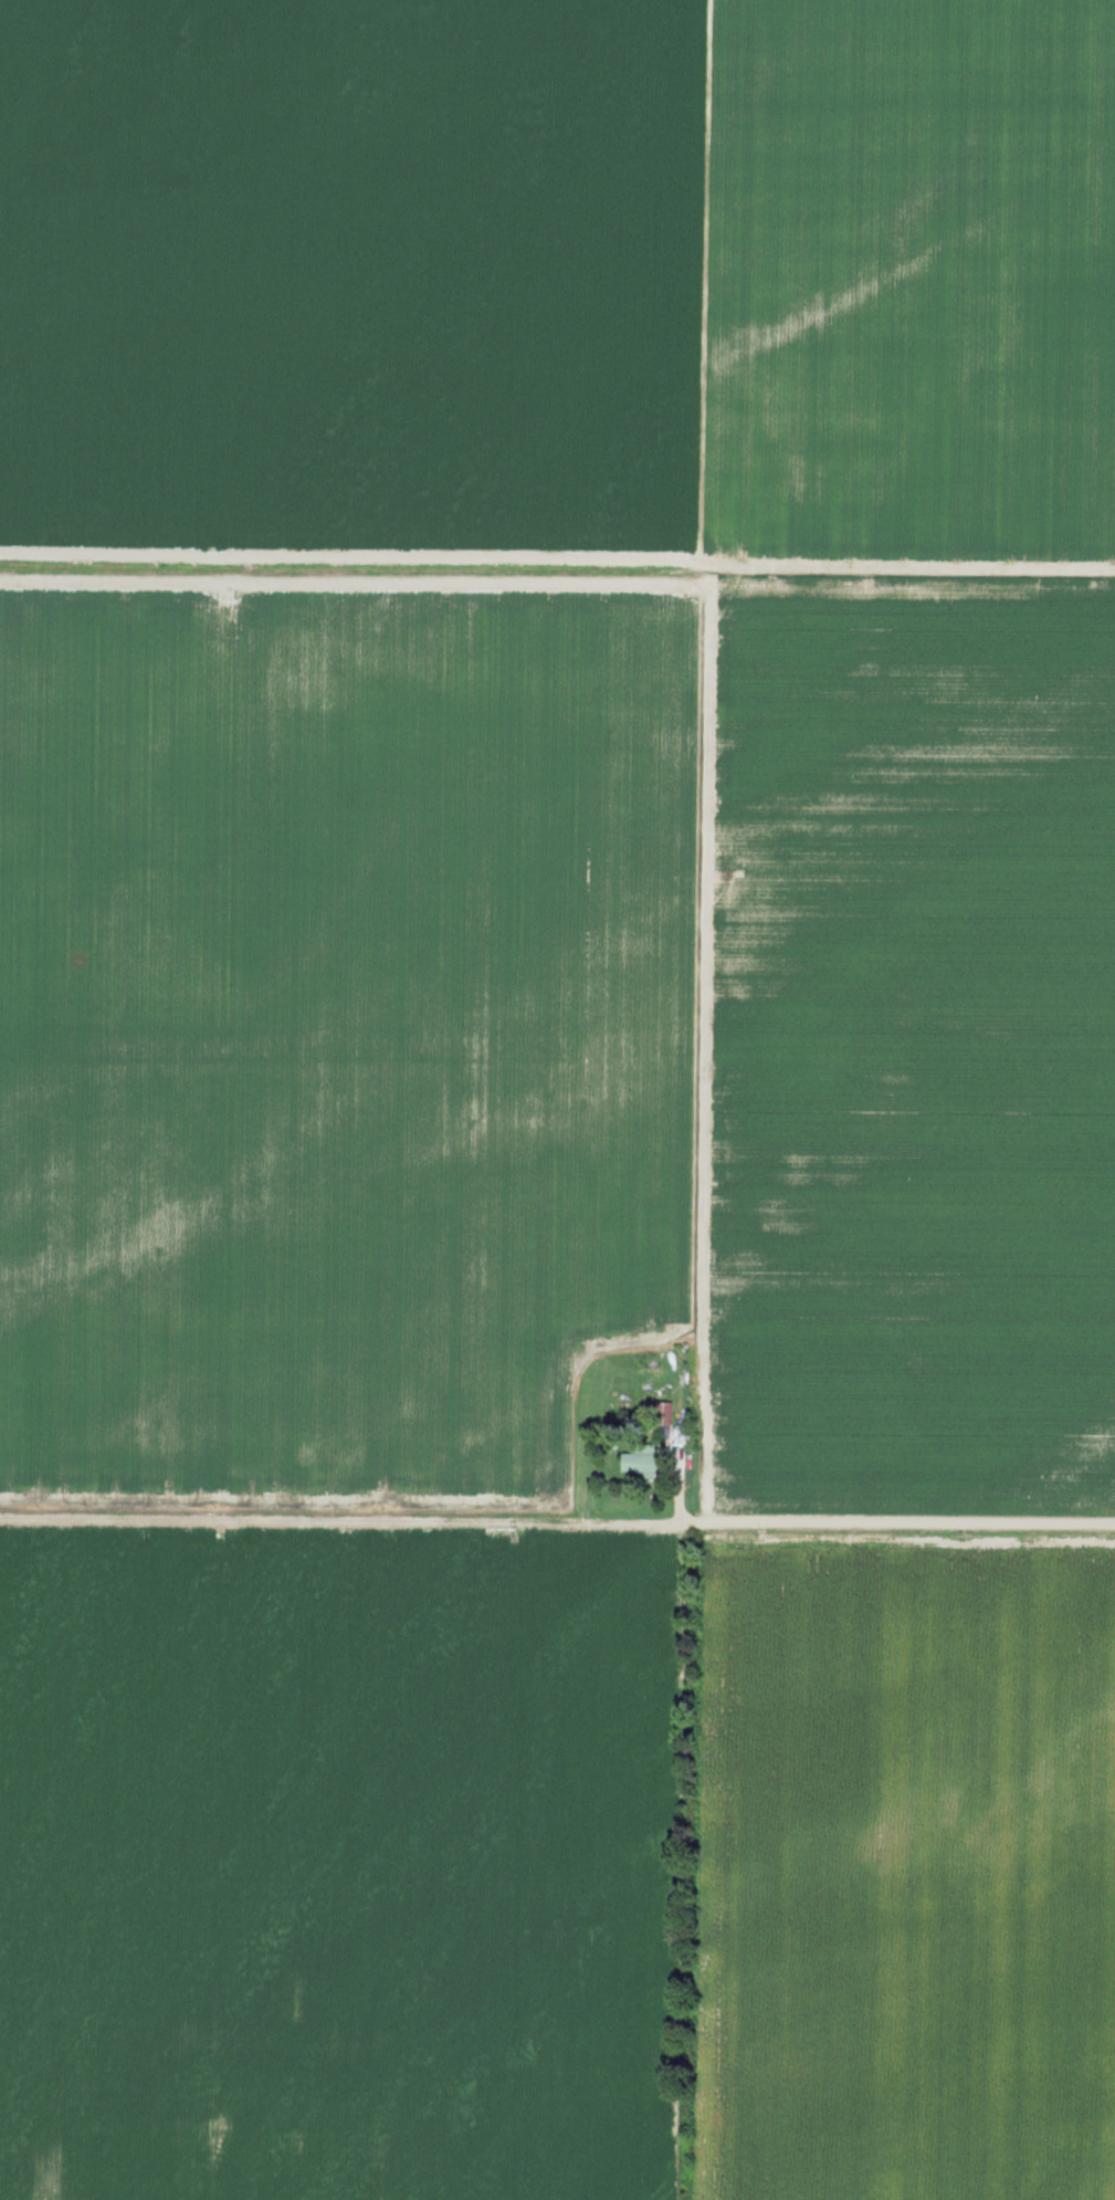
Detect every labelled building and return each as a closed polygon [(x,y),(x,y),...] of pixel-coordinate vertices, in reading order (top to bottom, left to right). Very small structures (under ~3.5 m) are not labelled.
[(620,1474),(655,1474),(655,1455),(620,1455),(620,1474)]
